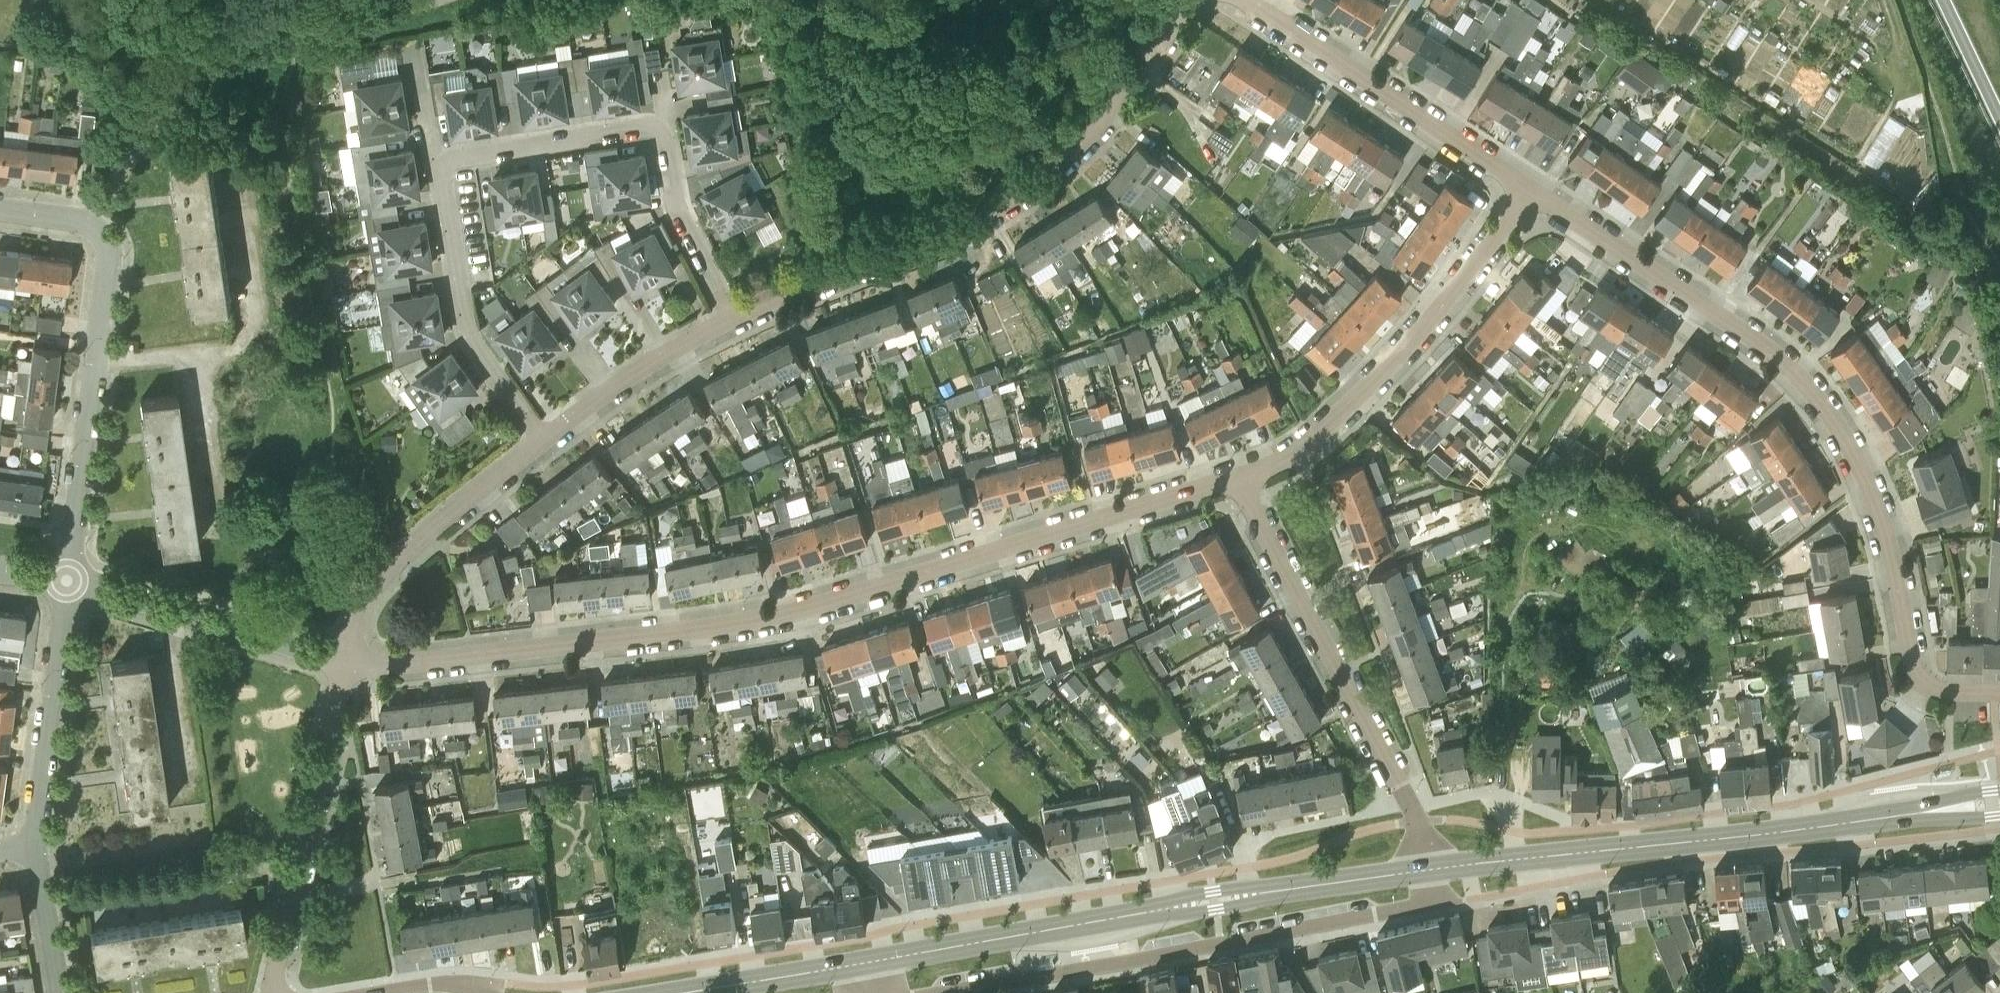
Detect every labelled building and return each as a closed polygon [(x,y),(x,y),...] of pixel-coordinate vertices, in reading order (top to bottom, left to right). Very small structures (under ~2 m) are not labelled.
[(1330,8),(1335,0),(1316,0),(1330,8)] [(1348,20),(1361,0),(1335,0),(1330,8),(1348,20)] [(1348,20),(1368,32),(1376,37),(1392,11),(1399,0),(1361,0),(1348,20)] [(1422,0),(1408,0),(1407,2),(1416,8),(1422,0)] [(1445,81),(1491,6),(1492,4),(1486,0),(1484,0),(1464,32),(1454,26),(1445,40),(1427,69),(1445,81)] [(1439,8),(1444,0),(1432,0),(1430,3),(1439,8)] [(1439,8),(1448,13),(1456,0),(1444,0),(1439,8)] [(1489,38),(1502,46),(1525,8),(1517,3),(1512,0),(1504,14),(1495,29),(1489,38)] [(1538,16),(1546,5),(1546,3),(1541,0),(1530,0),(1525,8),(1538,16)] [(1491,6),(1445,81),(1465,93),(1483,64),(1485,51),(1480,47),(1492,27),(1495,29),(1504,14),(1491,6)] [(1388,45),(1408,57),(1426,28),(1435,12),(1427,7),(1417,23),(1406,16),(1388,45)] [(1525,8),(1502,46),(1515,54),(1538,16),(1525,8)] [(678,66),(724,58),(726,58),(719,11),(688,16),(693,41),(675,44),(678,66)] [(650,15),(639,17),(640,25),(642,36),(653,35),(650,15)] [(1569,17),(1564,25),(1574,31),(1579,24),(1569,17)] [(1588,25),(1581,37),(1592,43),(1599,32),(1588,25)] [(1408,57),(1427,69),(1445,40),(1426,28),(1408,57)] [(1478,101),(1498,113),(1534,55),(1543,40),(1531,33),(1522,46),(1526,50),(1515,68),(1505,62),(1496,72),(1478,101)] [(1616,56),(1623,46),(1606,35),(1599,44),(1616,56)] [(1498,113),(1516,125),(1534,95),(1535,96),(1542,84),(1532,78),(1550,50),(1542,45),(1535,55),(1534,55),(1498,113)] [(1221,76),(1241,88),(1259,60),(1240,47),(1221,76)] [(1632,49),(1616,73),(1643,92),(1659,69),(1632,49)] [(610,61),(617,107),(639,103),(635,80),(649,77),(644,53),(630,55),(631,58),(610,61)] [(1657,66),(1660,69),(1661,69),(1670,56),(1666,53),(1657,66)] [(596,110),(617,107),(610,61),(589,65),(588,54),(573,57),(578,89),(592,87),(596,110)] [(50,57),(49,69),(59,70),(60,58),(50,57)] [(359,108),(404,100),(400,79),(376,83),(372,57),(340,62),(344,89),(355,87),(359,108)] [(539,73),(546,119),(568,115),(564,91),(578,89),(573,57),(559,59),(560,69),(539,73)] [(708,97),(733,93),(731,79),(727,79),(724,58),(678,66),(682,87),(705,83),(708,97)] [(1234,100),(1253,112),(1260,101),(1278,72),(1259,60),(1241,88),(1241,89),(1234,100)] [(1579,72),(1588,79),(1595,69),(1585,63),(1579,72)] [(465,67),(475,130),(497,127),(493,103),(507,101),(502,68),(486,71),(478,65),(465,67)] [(525,122),(546,119),(539,73),(517,76),(516,66),(502,68),(507,101),(521,98),(525,122)] [(454,134),(475,130),(465,67),(429,73),(432,92),(436,113),(450,110),(454,134)] [(1648,88),(1660,96),(1673,79),(1661,70),(1648,88)] [(1260,101),(1278,112),(1296,84),(1278,72),(1260,101)] [(1535,137),(1553,108),(1565,88),(1566,87),(1572,77),(1564,72),(1546,102),(1535,96),(1534,95),(1516,125),(1535,137)] [(1572,77),(1566,87),(1575,93),(1581,82),(1572,77)] [(1284,145),(1297,125),(1316,97),(1296,84),(1278,112),(1272,121),(1265,132),(1284,145)] [(1553,108),(1535,137),(1555,149),(1580,109),(1568,101),(1573,93),(1565,88),(1553,108)] [(690,137),(736,129),(733,108),(735,108),(733,93),(708,97),(710,111),(686,115),(690,137)] [(1691,100),(1683,95),(1675,106),(1683,112),(1691,100)] [(304,111),(302,99),(293,101),(295,113),(304,111)] [(361,144),(386,140),(384,126),(407,122),(404,100),(359,108),(362,130),(359,130),(361,144)] [(77,136),(78,136),(91,138),(95,103),(81,102),(77,136)] [(1222,119),(1228,109),(1220,103),(1213,113),(1222,119)] [(1302,172),(1310,177),(1327,151),(1348,119),(1329,106),(1310,134),(1322,142),(1302,172)] [(29,130),(29,131),(31,115),(19,113),(17,129),(29,130)] [(29,131),(40,132),(41,132),(42,116),(31,115),(29,131)] [(1336,153),(1348,160),(1367,131),(1348,119),(1327,151),(1310,177),(1318,182),(1336,153)] [(1656,149),(1622,196),(1642,210),(1661,183),(1649,174),(1663,154),(1666,156),(1683,132),(1675,126),(1664,141),(1663,140),(1656,149)] [(1246,145),(1254,150),(1265,133),(1257,127),(1246,145)] [(1223,156),(1234,140),(1216,128),(1208,140),(1223,156)] [(720,168),(751,157),(750,148),(739,150),(736,129),(690,137),(694,158),(717,154),(719,167),(720,168)] [(24,171),(48,174),(53,133),(51,147),(38,145),(40,132),(29,131),(29,130),(27,144),(24,171)] [(1568,158),(1587,171),(1607,143),(1588,130),(1568,158)] [(1338,195),(1347,201),(1364,175),(1386,143),(1367,131),(1348,160),(1357,166),(1338,195)] [(53,133),(48,174),(73,177),(78,136),(77,136),(53,133)] [(1265,133),(1254,150),(1262,155),(1273,138),(1265,133)] [(321,149),(320,135),(310,136),(311,150),(321,149)] [(1622,196),(1656,149),(1639,136),(1625,156),(1605,184),(1622,196)] [(787,137),(779,138),(780,149),(788,148),(787,137)] [(370,178),(416,171),(412,150),(388,154),(386,140),(361,144),(363,155),(366,155),(370,178)] [(24,171),(27,144),(3,141),(0,164),(0,168),(24,171)] [(1139,143),(1124,162),(1146,181),(1147,180),(1158,189),(1163,183),(1173,171),(1162,162),(1139,143)] [(1374,177),(1385,184),(1404,155),(1386,143),(1364,175),(1347,201),(1355,206),(1374,177)] [(1587,171),(1605,184),(1625,156),(1607,143),(1587,171)] [(601,183),(646,176),(643,155),(620,158),(618,146),(585,152),(587,164),(597,162),(601,183)] [(1675,177),(1692,155),(1693,154),(1683,147),(1666,171),(1675,177)] [(1764,166),(1769,158),(1760,152),(1755,159),(1764,166)] [(1685,184),(1702,161),(1693,155),(1675,177),(1684,184),(1685,184)] [(184,236),(221,231),(210,156),(174,161),(178,192),(176,193),(177,203),(177,205),(180,204),(184,236)] [(705,191),(715,211),(753,190),(756,189),(747,170),(749,169),(745,161),(751,157),(720,168),(726,180),(705,191)] [(1449,212),(1460,220),(1473,201),(1446,181),(1439,192),(1421,179),(1428,168),(1418,161),(1405,179),(1415,187),(1433,200),(1449,212)] [(1131,200),(1146,181),(1124,162),(1108,181),(1131,200)] [(555,217),(551,192),(540,194),(536,170),(514,174),(522,219),(544,216),(544,218),(555,217)] [(1714,175),(1706,170),(1685,200),(1674,192),(1654,219),(1672,232),(1693,204),(1707,185),(1714,175)] [(374,215),(398,211),(396,197),(419,193),(416,171),(370,178),(374,200),(372,201),(374,215)] [(312,174),(313,186),(322,185),(320,173),(312,174)] [(501,223),(522,219),(514,174),(493,177),(497,201),(485,203),(489,228),(502,226),(501,223)] [(1707,185),(1707,186),(1716,192),(1723,182),(1714,175),(1707,185)] [(629,213),(627,201),(650,197),(646,176),(601,183),(604,204),(594,206),(596,218),(629,213)] [(1405,179),(1399,188),(1409,195),(1415,187),(1405,179)] [(1157,191),(1169,199),(1174,192),(1163,183),(1157,191)] [(753,190),(715,211),(725,230),(741,221),(747,232),(774,218),(768,207),(766,208),(756,189),(753,190)] [(1163,207),(1169,199),(1157,191),(1152,198),(1163,207)] [(1093,232),(1113,219),(1098,194),(1077,207),(1093,232)] [(1691,245),(1709,258),(1738,216),(1742,211),(1749,201),(1742,196),(1721,224),(1711,217),(1691,245)] [(1420,218),(1447,237),(1460,220),(1449,212),(1433,200),(1420,218)] [(1759,208),(1749,201),(1742,211),(1752,218),(1759,208)] [(1851,202),(1845,211),(1855,218),(1861,209),(1851,202)] [(1243,203),(1238,209),(1245,215),(1251,210),(1243,203)] [(1672,232),(1691,245),(1711,217),(1693,204),(1672,232)] [(1072,245),(1093,232),(1077,207),(1056,220),(1072,245)] [(331,222),(329,208),(315,209),(317,224),(331,222)] [(1379,216),(1389,223),(1394,215),(1385,208),(1379,216)] [(382,250),(428,242),(424,221),(400,225),(398,211),(374,215),(376,226),(378,226),(382,250)] [(1397,229),(1434,255),(1447,237),(1420,218),(1418,220),(1409,213),(1397,229)] [(1229,229),(1249,244),(1261,229),(1241,214),(1229,229)] [(1390,236),(1393,237),(1377,257),(1387,264),(1405,281),(1415,270),(1420,274),(1434,255),(1397,229),(1389,223),(1379,216),(1372,225),(1389,237),(1390,236)] [(1739,236),(1748,223),(1738,216),(1709,258),(1728,272),(1748,243),(1739,236)] [(1051,257),(1072,245),(1056,220),(1036,232),(1051,257)] [(634,242),(655,280),(674,270),(663,249),(673,243),(662,221),(650,227),(653,232),(634,242)] [(1340,256),(1355,239),(1342,227),(1302,235),(1333,263),(1340,256)] [(221,231),(184,236),(189,268),(186,268),(188,280),(191,280),(195,311),(232,306),(221,231)] [(1030,270),(1051,257),(1036,232),(1015,245),(1030,270)] [(624,269),(636,290),(655,280),(634,242),(616,251),(610,240),(595,248),(599,254),(612,275),(624,269)] [(1100,245),(1107,256),(1115,251),(1108,240),(1100,245)] [(1288,240),(1280,246),(1284,251),(1291,245),(1288,240)] [(1797,250),(1802,253),(1809,244),(1804,241),(1797,250)] [(378,287),(410,282),(408,267),(431,263),(428,242),(382,250),(386,272),(376,273),(378,287)] [(1766,299),(1783,313),(1804,285),(1818,267),(1808,258),(1815,249),(1809,244),(1802,253),(1787,272),(1786,272),(1766,299)] [(1099,261),(1107,256),(1100,245),(1092,250),(1099,261)] [(15,283),(19,252),(0,250),(0,295),(14,297),(15,283)] [(15,283),(41,286),(45,256),(19,252),(15,283)] [(564,270),(570,278),(597,315),(615,303),(601,283),(612,275),(599,254),(586,264),(581,257),(564,270)] [(41,286),(47,287),(67,289),(71,259),(45,256),(41,286)] [(1111,262),(1107,256),(1099,261),(1096,263),(1103,276),(1115,269),(1111,262)] [(1361,289),(1386,312),(1402,295),(1376,272),(1368,281),(1345,261),(1340,256),(1333,263),(1339,268),(1343,273),(1347,276),(1355,283),(1355,284),(1361,289)] [(1747,286),(1766,299),(1786,272),(1768,258),(1747,286)] [(1508,289),(1535,311),(1557,285),(1565,291),(1580,273),(1566,262),(1551,279),(1544,273),(1537,282),(1523,271),(1508,289)] [(1059,270),(1067,282),(1075,277),(1067,265),(1059,270)] [(1829,274),(1837,280),(1844,271),(1836,265),(1829,274)] [(1337,280),(1343,273),(1335,266),(1329,273),(1337,280)] [(990,275),(999,292),(1011,285),(1003,268),(990,275)] [(1059,287),(1067,282),(1059,270),(1051,275),(1059,287)] [(1844,271),(1837,280),(1845,286),(1852,277),(1844,271)] [(956,309),(966,305),(953,275),(932,285),(953,335),(962,332),(957,320),(960,319),(956,309)] [(986,298),(999,292),(990,275),(978,281),(986,298)] [(1346,306),(1371,329),(1386,312),(1361,289),(1355,284),(1355,283),(1347,276),(1332,294),(1346,306)] [(537,290),(556,316),(566,309),(580,328),(597,315),(570,278),(553,291),(547,282),(537,290)] [(1963,280),(1953,295),(1964,302),(1973,287),(1963,280)] [(339,290),(344,290),(347,285),(344,281),(339,281),(336,285),(339,290)] [(394,321),(440,313),(436,292),(412,296),(410,282),(378,287),(380,302),(391,300),(394,321)] [(1572,349),(1579,354),(1618,296),(1599,284),(1580,312),(1592,320),(1572,349)] [(944,339),(953,335),(932,285),(910,294),(921,320),(922,320),(923,323),(932,319),(936,329),(939,328),(944,339)] [(1783,313),(1801,326),(1822,298),(1804,285),(1783,313)] [(1563,333),(1535,311),(1508,289),(1495,305),(1521,328),(1530,334),(1538,325),(1557,340),(1563,333)] [(517,320),(542,355),(560,343),(546,323),(556,316),(537,290),(527,297),(534,308),(517,320)] [(1371,329),(1346,306),(1332,294),(1325,302),(1312,290),(1305,298),(1326,317),(1357,345),(1371,329)] [(1854,314),(1866,298),(1856,291),(1844,306),(1854,314)] [(1306,299),(1297,292),(1289,301),(1319,327),(1311,336),(1310,335),(1299,347),(1305,352),(1328,372),(1339,360),(1341,362),(1357,345),(1326,317),(1306,299)] [(1608,331),(1618,337),(1637,309),(1618,296),(1579,354),(1588,360),(1608,331)] [(1822,298),(1801,326),(1820,340),(1840,313),(1822,298)] [(885,335),(885,337),(896,333),(907,329),(896,299),(874,307),(884,335),(885,335)] [(1514,337),(1521,328),(1495,305),(1480,323),(1507,345),(1525,360),(1533,367),(1540,359),(1514,337)] [(873,339),(884,335),(874,307),(852,315),(863,345),(874,341),(873,339)] [(1627,343),(1598,387),(1606,393),(1628,361),(1655,320),(1637,309),(1618,337),(1627,343)] [(395,365),(423,354),(422,353),(420,339),(443,335),(440,313),(394,321),(382,324),(386,347),(392,346),(395,365)] [(24,327),(36,328),(37,315),(25,314),(24,327)] [(37,315),(36,328),(59,331),(61,318),(37,315)] [(854,348),(863,345),(852,315),(830,323),(850,376),(860,373),(855,359),(857,358),(854,348)] [(525,368),(542,355),(517,320),(500,333),(490,320),(480,328),(501,356),(510,349),(525,368)] [(1643,372),(1651,359),(1655,362),(1674,333),(1655,320),(1628,361),(1606,393),(1616,399),(1632,376),(1631,375),(1636,367),(1643,372)] [(1887,329),(1892,336),(1902,329),(1897,321),(1887,329)] [(841,380),(850,376),(830,323),(809,331),(820,361),(827,358),(830,368),(836,366),(841,380)] [(1492,362),(1507,345),(1480,323),(1465,340),(1492,362)] [(1831,351),(1844,370),(1872,351),(1883,343),(1869,324),(1831,351)] [(1125,334),(1123,334),(1130,357),(1132,360),(1142,357),(1140,352),(1153,348),(1145,326),(1125,334)] [(1902,329),(1892,336),(1897,344),(1908,337),(1902,329)] [(1992,358),(1988,331),(1976,360),(1992,358)] [(1111,363),(1128,358),(1121,335),(1105,341),(1111,363)] [(1222,360),(1231,356),(1222,336),(1217,339),(1214,343),(1222,360)] [(768,350),(781,374),(792,369),(794,372),(804,368),(789,339),(768,350)] [(899,342),(889,346),(893,360),(903,357),(898,343),(899,343),(899,342)] [(1655,405),(1663,411),(1706,356),(1687,342),(1666,369),(1676,377),(1655,405)] [(1844,370),(1857,388),(1885,368),(1878,358),(1888,351),(1883,343),(1872,351),(1844,370)] [(18,369),(56,374),(59,349),(31,346),(29,359),(19,357),(18,369)] [(884,363),(893,360),(889,346),(879,349),(884,363)] [(1107,357),(1105,349),(1089,353),(1092,362),(1107,357)] [(771,381),(781,376),(781,374),(768,350),(748,360),(762,389),(772,384),(771,381)] [(1231,356),(1236,366),(1244,362),(1239,351),(1231,356)] [(1464,392),(1479,375),(1455,352),(1439,369),(1464,392)] [(399,365),(424,399),(464,370),(451,353),(432,367),(423,354),(395,365),(399,365)] [(1087,363),(1084,355),(1053,364),(1057,376),(1088,366),(1087,363)] [(1236,366),(1231,356),(1222,360),(1227,370),(1236,366)] [(1693,389),(1703,396),(1723,370),(1706,356),(1663,411),(1671,417),(1693,389)] [(1191,374),(1200,370),(1194,358),(1185,362),(1191,374)] [(1912,366),(1917,373),(1927,366),(1922,359),(1912,366)] [(752,391),(753,393),(762,389),(748,360),(727,371),(740,397),(741,396),(752,391)] [(1527,374),(1533,367),(1525,360),(1519,367),(1527,374)] [(1182,379),(1191,374),(1185,362),(1176,366),(1182,379)] [(1317,381),(1305,365),(1293,375),(1305,390),(1317,381)] [(1547,375),(1553,380),(1559,373),(1554,368),(1547,375)] [(1857,388),(1870,406),(1898,386),(1885,368),(1857,388)] [(15,393),(53,397),(56,374),(18,369),(14,392),(15,392),(15,393)] [(991,382),(987,369),(975,373),(980,386),(991,382)] [(1449,408),(1464,392),(1439,369),(1424,385),(1449,408)] [(424,399),(432,410),(444,427),(464,412),(457,402),(477,388),(464,370),(424,399)] [(1191,374),(1196,385),(1205,381),(1200,370),(1191,374)] [(1703,396),(1720,410),(1741,383),(1723,370),(1703,396)] [(728,406),(743,436),(756,429),(757,429),(753,421),(741,396),(740,397),(727,371),(706,381),(719,407),(720,407),(721,409),(728,406)] [(1543,388),(1550,380),(1540,372),(1533,380),(1543,388)] [(1196,385),(1191,374),(1182,379),(1187,390),(1196,385)] [(1241,428),(1261,418),(1247,387),(1246,387),(1240,374),(1221,383),(1227,397),(1227,398),(1241,428)] [(1898,386),(1870,406),(1883,425),(1886,423),(1893,433),(1890,435),(1901,450),(1942,417),(1913,376),(1898,386)] [(1247,387),(1261,418),(1281,409),(1267,378),(1247,387)] [(1631,407),(1647,385),(1637,378),(1622,400),(1631,407)] [(787,387),(794,400),(797,399),(803,396),(796,382),(787,387)] [(977,388),(979,397),(993,392),(991,383),(977,388)] [(1720,410),(1738,424),(1759,397),(1741,383),(1720,410)] [(1434,425),(1449,408),(1424,385),(1409,401),(1434,425)] [(1629,410),(1637,416),(1656,392),(1648,386),(1631,407),(1629,410)] [(785,405),(794,400),(787,387),(778,391),(785,405)] [(979,397),(977,388),(948,396),(951,406),(979,397)] [(698,423),(707,417),(689,390),(669,403),(685,427),(696,420),(698,423)] [(15,393),(12,416),(50,421),(53,397),(15,393)] [(1086,395),(1089,405),(1097,403),(1095,393),(1086,395)] [(151,474),(187,469),(176,394),(140,399),(144,431),(142,431),(143,443),(146,443),(151,474)] [(1221,437),(1241,428),(1227,398),(1207,407),(1221,437)] [(915,399),(909,401),(912,411),(923,407),(921,401),(915,399)] [(1099,403),(1102,414),(1111,412),(1109,400),(1099,403)] [(1629,410),(1631,407),(1622,400),(1613,411),(1623,418),(1629,410)] [(1433,425),(1434,425),(1409,401),(1393,418),(1418,442),(1421,439),(1431,448),(1444,435),(1433,425)] [(757,402),(748,407),(755,420),(764,416),(757,402)] [(675,434),(685,427),(669,403),(650,416),(668,443),(677,437),(675,434)] [(1092,417),(1102,414),(1099,403),(1097,403),(1089,405),(1091,413),(1092,417)] [(1152,435),(1158,459),(1181,452),(1168,407),(1146,413),(1152,435)] [(1200,447),(1221,437),(1207,407),(1185,416),(1200,447)] [(1094,476),(1116,470),(1104,427),(1102,414),(1092,417),(1091,413),(1070,419),(1074,434),(1082,432),(1094,476)] [(1138,464),(1158,459),(1152,435),(1146,413),(1126,418),(1127,421),(1126,421),(1138,464)] [(659,448),(668,443),(650,416),(631,429),(647,453),(658,446),(659,448)] [(1752,462),(1791,436),(1779,417),(1739,443),(1752,462)] [(1032,421),(1035,432),(1044,430),(1041,418),(1032,421)] [(1025,435),(1035,432),(1032,421),(1022,423),(1025,435)] [(1116,470),(1138,464),(1126,421),(1104,427),(1116,470)] [(1690,432),(1698,438),(1706,429),(1697,423),(1690,432)] [(654,463),(647,453),(631,429),(611,442),(629,468),(639,462),(645,470),(647,469),(655,481),(663,476),(654,463)] [(1706,429),(1698,438),(1706,445),(1714,435),(1706,429)] [(0,431),(0,442),(11,443),(13,433),(0,431)] [(23,431),(21,444),(46,447),(47,434),(23,431)] [(692,438),(701,450),(709,445),(701,432),(692,438)] [(395,434),(380,434),(380,448),(395,448),(395,434)] [(1452,441),(1460,449),(1467,442),(1458,434),(1452,441)] [(1803,454),(1791,436),(1752,462),(1765,481),(1776,473),(1803,454)] [(693,456),(701,450),(692,438),(684,444),(693,456)] [(1454,456),(1460,449),(1452,441),(1445,448),(1454,456)] [(1689,450),(1697,457),(1704,448),(1695,442),(1689,450)] [(1499,444),(1494,450),(1501,456),(1506,451),(1499,444)] [(1562,460),(1574,467),(1583,453),(1571,445),(1562,460)] [(937,483),(947,516),(969,509),(959,476),(946,480),(936,446),(927,449),(930,461),(937,483)] [(764,447),(754,452),(760,465),(770,461),(764,447)] [(930,461),(927,449),(918,452),(921,463),(930,461)] [(1040,455),(1049,488),(1071,482),(1063,449),(1040,455)] [(1515,449),(1507,462),(1526,475),(1534,462),(1515,449)] [(1929,524),(1973,508),(1951,450),(1913,464),(1923,491),(1917,493),(1929,524)] [(1428,460),(1445,476),(1453,467),(1436,451),(1428,460)] [(1605,453),(1597,464),(1608,472),(1616,461),(1605,453)] [(611,477),(594,454),(575,468),(593,491),(592,491),(600,501),(612,492),(606,484),(613,479),(611,477)] [(1788,491),(1816,473),(1803,454),(1776,473),(1788,491)] [(1028,494),(1049,488),(1040,455),(1019,460),(1028,494)] [(1406,471),(1414,462),(1407,455),(1399,464),(1406,471)] [(654,463),(663,476),(671,471),(662,457),(654,463)] [(867,482),(883,535),(905,529),(890,480),(884,460),(883,457),(874,459),(877,472),(867,482)] [(774,461),(778,478),(786,476),(781,459),(774,461)] [(1006,499),(1028,494),(1019,460),(997,466),(1006,499)] [(1340,495),(1382,480),(1374,460),(1364,464),(1363,462),(1332,473),(1340,495)] [(1414,462),(1406,471),(1413,478),(1421,469),(1414,462)] [(14,504),(19,467),(0,464),(0,502),(14,504)] [(984,505),(1006,499),(997,466),(975,472),(984,505)] [(19,467),(14,504),(38,507),(43,470),(19,467)] [(583,499),(592,491),(593,491),(575,468),(557,482),(576,507),(584,501),(583,499)] [(187,469),(151,474),(155,506),(152,506),(154,518),(157,518),(161,549),(198,544),(187,469)] [(746,482),(758,477),(754,470),(743,475),(746,482)] [(716,481),(710,472),(699,479),(706,488),(716,481)] [(1770,532),(1772,535),(1780,544),(1827,509),(1820,498),(1829,492),(1816,473),(1788,491),(1801,511),(1797,513),(1770,532)] [(905,529),(926,522),(911,474),(890,480),(905,529)] [(926,522),(947,516),(937,483),(916,489),(911,474),(926,522)] [(840,530),(846,547),(868,540),(858,508),(856,508),(852,494),(841,497),(835,478),(826,481),(830,491),(837,515),(836,515),(840,530)] [(1347,516),(1380,504),(1376,493),(1388,489),(1385,479),(1382,480),(1340,495),(1347,516)] [(830,491),(826,481),(816,484),(820,495),(830,491)] [(568,514),(576,507),(557,482),(538,496),(556,519),(566,511),(568,514)] [(709,496),(721,492),(719,485),(698,493),(700,498),(708,495),(709,496)] [(1674,516),(1678,513),(1690,502),(1680,490),(1663,504),(1674,516)] [(804,560),(825,554),(815,523),(811,509),(799,513),(796,503),(797,503),(793,491),(783,494),(795,532),(804,560)] [(782,567),(804,560),(795,532),(783,494),(775,497),(782,520),(768,524),(782,567)] [(546,526),(556,519),(538,496),(520,511),(539,536),(548,529),(546,526)] [(618,502),(626,512),(634,506),(625,496),(618,502)] [(1429,500),(1418,504),(1421,512),(1432,508),(1429,500)] [(1347,516),(1355,537),(1387,525),(1409,516),(1421,512),(1418,504),(1407,508),(1406,507),(1400,509),(1384,515),(1380,504),(1347,516)] [(825,554),(846,547),(840,530),(836,515),(816,521),(812,509),(811,509),(815,523),(825,554)] [(520,540),(529,533),(515,514),(506,521),(520,540)] [(1707,520),(1713,528),(1722,522),(1716,514),(1707,520)] [(587,521),(592,532),(601,528),(596,516),(587,521)] [(1809,544),(1814,574),(1849,567),(1844,539),(1837,541),(1832,532),(1837,529),(1829,517),(1804,536),(1810,544),(1809,544)] [(739,520),(729,523),(732,538),(742,536),(739,520)] [(511,547),(520,540),(506,521),(497,528),(511,547)] [(584,536),(592,532),(587,521),(578,525),(584,536)] [(1491,534),(1492,521),(1463,532),(1467,544),(1491,534)] [(729,523),(719,525),(722,540),(732,538),(729,523)] [(1363,558),(1395,546),(1387,525),(1355,537),(1363,558)] [(1147,595),(1150,594),(1160,588),(1160,587),(1178,579),(1198,567),(1228,551),(1217,530),(1187,547),(1156,564),(1136,575),(1147,595)] [(554,538),(561,547),(570,540),(564,531),(554,538)] [(695,588),(718,583),(709,543),(697,546),(694,531),(683,533),(695,588)] [(1436,557),(1457,549),(1456,548),(1467,543),(1462,532),(1452,536),(1452,537),(1431,545),(1436,557)] [(672,593),(695,588),(683,533),(674,535),(674,536),(670,537),(675,561),(666,562),(672,593)] [(1999,623),(1999,536),(1992,536),(1988,596),(1986,622),(1999,623)] [(625,569),(628,598),(651,595),(648,564),(639,565),(636,540),(622,542),(625,569)] [(605,600),(628,598),(625,569),(612,571),(609,542),(599,543),(605,600)] [(582,603),(605,600),(599,543),(590,544),(591,556),(590,556),(592,573),(579,574),(582,603)] [(718,583),(741,578),(735,550),(713,555),(711,543),(709,543),(718,583)] [(735,550),(741,578),(763,573),(757,543),(747,545),(748,547),(735,550)] [(1482,556),(1490,554),(1486,543),(1479,546),(1482,556)] [(501,571),(520,566),(516,553),(500,558),(497,547),(467,556),(473,579),(501,571)] [(1929,572),(1946,569),(1942,550),(1926,553),(1929,572)] [(1203,576),(1209,586),(1238,570),(1228,551),(1198,567),(1178,579),(1160,587),(1160,588),(1165,597),(1180,589),(1181,591),(1199,582),(1197,579),(1203,576)] [(1136,592),(1134,585),(1128,566),(1116,570),(1112,557),(1089,564),(1098,593),(1109,631),(1111,630),(1114,640),(1129,635),(1122,614),(1116,616),(1109,594),(1121,590),(1123,596),(1136,592)] [(1378,600),(1410,588),(1405,573),(1417,568),(1413,558),(1369,575),(1378,600)] [(1077,598),(1079,603),(1090,599),(1101,633),(1109,631),(1098,593),(1089,564),(1068,570),(1077,598)] [(1058,609),(1062,622),(1083,616),(1079,603),(1077,598),(1068,570),(1047,577),(1058,610),(1058,609)] [(1218,606),(1249,589),(1238,570),(1209,586),(1215,598),(1174,620),(1178,628),(1189,622),(1218,606)] [(501,571),(473,579),(480,601),(510,593),(507,582),(504,583),(501,571)] [(559,605),(582,603),(579,574),(569,575),(568,573),(556,574),(559,605)] [(1058,609),(1058,610),(1047,577),(1025,583),(1036,616),(1039,629),(1062,622),(1058,609)] [(1782,594),(1808,590),(1806,578),(1780,582),(1782,594)] [(539,584),(541,607),(552,606),(550,583),(539,584)] [(530,608),(541,607),(539,584),(527,585),(530,608)] [(1002,638),(1024,631),(1011,588),(989,594),(1002,638)] [(1387,625),(1419,613),(1410,588),(1378,600),(1387,625)] [(1225,615),(1231,626),(1260,610),(1249,589),(1218,606),(1189,622),(1189,623),(1193,630),(1193,631),(1225,615)] [(1808,590),(1782,594),(1784,606),(1810,602),(1808,590)] [(1721,602),(1734,600),(1732,591),(1720,593),(1721,602)] [(1825,626),(1860,620),(1855,593),(1820,599),(1825,626)] [(981,645),(981,644),(1002,638),(989,594),(968,601),(978,634),(981,645)] [(1434,608),(1447,603),(1444,595),(1431,600),(1434,608)] [(1967,674),(1983,674),(1985,639),(1986,622),(1988,596),(1971,596),(1971,639),(1971,656),(1968,656),(1967,674)] [(1463,599),(1455,602),(1449,604),(1452,612),(1453,616),(1466,612),(1468,611),(1465,604),(1463,599)] [(979,679),(967,637),(978,634),(968,601),(947,607),(969,674),(971,681),(979,679)] [(1956,634),(1957,602),(1943,602),(1943,633),(1956,634)] [(1447,603),(1434,608),(1437,617),(1450,612),(1447,603)] [(970,682),(971,681),(969,674),(947,607),(925,614),(935,647),(948,643),(958,678),(968,674),(970,682)] [(19,654),(25,614),(0,610),(0,651),(19,654)] [(1397,650),(1429,638),(1419,613),(1387,625),(1397,650)] [(1127,626),(1130,635),(1148,627),(1144,618),(1127,626)] [(907,656),(920,652),(910,619),(888,626),(899,663),(912,702),(920,699),(907,656)] [(1825,626),(1830,655),(1865,648),(1860,620),(1825,626)] [(1999,674),(1999,623),(1986,622),(1985,639),(1983,674),(1999,674)] [(1184,635),(1193,630),(1189,623),(1180,628),(1180,629),(1184,635)] [(1230,647),(1242,671),(1243,672),(1252,666),(1253,665),(1282,649),(1269,625),(1230,647)] [(911,702),(912,702),(899,663),(888,626),(867,632),(877,665),(889,662),(890,667),(887,673),(898,710),(913,706),(911,702)] [(1164,647),(1184,636),(1184,635),(1180,629),(1175,631),(1160,639),(1164,647)] [(881,678),(877,665),(867,632),(846,639),(856,671),(860,684),(881,678)] [(1675,664),(1689,651),(1673,633),(1662,650),(1675,664)] [(1406,675),(1438,663),(1429,638),(1397,650),(1406,675)] [(860,684),(856,671),(846,639),(824,646),(826,653),(817,656),(816,655),(824,680),(846,673),(856,708),(858,708),(867,705),(863,694),(860,684)] [(1948,674),(1967,674),(1968,656),(1971,656),(1971,639),(1949,639),(1948,674)] [(1465,653),(1462,645),(1449,649),(1452,658),(1465,653)] [(1006,650),(1009,661),(1019,658),(1015,647),(1006,650)] [(1282,649),(1253,665),(1254,667),(1260,677),(1267,688),(1295,672),(1282,649)] [(1000,664),(1009,661),(1006,650),(996,653),(1000,664)] [(785,685),(808,681),(803,652),(780,656),(785,685)] [(1799,670),(1825,667),(1824,655),(1798,658),(1799,670)] [(762,689),(785,685),(780,656),(757,660),(762,689)] [(1743,656),(1732,657),(1733,672),(1744,671),(1743,656)] [(121,737),(157,732),(146,657),(110,662),(114,693),(112,694),(113,706),(116,706),(121,737)] [(1050,657),(1041,661),(1047,675),(1056,671),(1050,657)] [(739,693),(762,689),(757,660),(734,664),(739,693)] [(1416,700),(1447,688),(1448,689),(1460,685),(1456,674),(1444,679),(1438,663),(1406,675),(1416,700)] [(741,704),(739,693),(734,664),(711,668),(716,696),(718,708),(732,706),(741,704)] [(13,681),(15,667),(0,665),(0,679),(13,681)] [(1119,678),(1107,665),(1095,676),(1107,689),(1119,678)] [(1236,673),(1233,667),(1206,682),(1203,678),(1189,686),(1195,696),(1236,673)] [(1825,690),(1807,691),(1796,692),(1797,701),(1785,702),(1786,716),(1798,715),(1798,720),(1814,719),(1814,728),(1808,729),(1810,755),(1812,775),(1834,773),(1833,749),(1834,749),(1830,696),(1840,695),(1835,667),(1824,669),(1825,690)] [(1517,669),(1516,681),(1538,681),(1538,686),(1558,686),(1559,669),(1539,669),(1539,670),(1517,669)] [(1769,672),(1770,683),(1794,680),(1792,669),(1769,672)] [(676,701),(699,699),(696,670),(673,672),(676,701)] [(1087,685),(1075,671),(1059,685),(1071,699),(1087,685)] [(1867,737),(1863,741),(1887,761),(1909,735),(1886,716),(1881,721),(1876,717),(1875,711),(1876,711),(1869,671),(1839,677),(1846,717),(1861,715),(1863,733),(1867,737)] [(678,713),(676,701),(673,672),(650,675),(653,704),(664,702),(666,716),(668,716),(669,730),(681,729),(678,713)] [(1280,712),(1308,696),(1295,672),(1267,688),(1280,712)] [(1484,682),(1482,674),(1465,680),(1468,689),(1484,682)] [(626,678),(633,733),(643,732),(642,719),(646,719),(645,705),(653,704),(650,675),(626,678)] [(1165,681),(1172,695),(1183,689),(1176,676),(1165,681)] [(610,709),(615,750),(616,750),(625,749),(625,751),(635,750),(633,733),(626,678),(603,681),(607,710),(610,709)] [(1053,689),(1044,679),(1022,697),(1031,707),(1053,689)] [(568,713),(591,711),(588,682),(565,685),(568,713)] [(977,689),(978,694),(993,688),(992,684),(977,689)] [(1624,814),(1637,814),(1676,808),(1670,770),(1658,744),(1659,744),(1632,684),(1595,698),(1619,766),(1619,781),(1623,814),(1624,814)] [(10,723),(13,699),(11,699),(12,687),(0,685),(0,721),(10,723)] [(545,716),(568,713),(565,685),(542,688),(545,716)] [(548,743),(545,716),(542,688),(518,690),(522,719),(524,731),(525,746),(536,745),(535,744),(548,743)] [(1241,703),(1253,696),(1249,689),(1248,690),(1237,696),(1241,703)] [(522,719),(518,690),(495,693),(499,722),(511,720),(511,723),(513,723),(514,732),(524,731),(522,719)] [(873,691),(863,694),(867,705),(869,712),(878,709),(875,697),(873,691)] [(1491,694),(1482,694),(1481,708),(1490,709),(1491,694)] [(1756,694),(1741,695),(1742,724),(1757,723),(1756,694)] [(454,727),(477,724),(474,696),(451,698),(454,727)] [(787,697),(790,719),(800,718),(797,696),(787,697)] [(1253,696),(1241,703),(1246,711),(1258,705),(1253,696)] [(1293,736),(1292,736),(1321,719),(1308,696),(1280,712),(1288,727),(1276,733),(1281,742),(1293,736)] [(790,721),(790,719),(787,697),(778,698),(781,722),(790,721)] [(1692,697),(1692,706),(1702,706),(1702,705),(1715,705),(1715,699),(1702,699),(1702,697),(1692,697)] [(431,729),(454,727),(451,698),(428,701),(431,729)] [(1012,706),(1008,700),(994,710),(998,716),(1012,706)] [(433,741),(431,729),(428,701),(405,704),(411,759),(422,758),(420,743),(433,741)] [(742,704),(745,720),(746,730),(756,728),(752,702),(742,704)] [(401,760),(411,759),(405,704),(382,706),(385,738),(388,737),(390,748),(400,747),(401,760)] [(734,721),(745,720),(742,704),(741,704),(732,706),(734,721)] [(867,705),(858,708),(860,715),(869,712),(867,705)] [(1478,709),(1478,728),(1489,728),(1490,710),(1478,709)] [(880,718),(878,710),(869,713),(872,721),(880,718)] [(678,713),(681,729),(689,728),(687,712),(678,713)] [(1215,731),(1210,720),(1203,724),(1208,734),(1215,731)] [(7,748),(10,723),(0,721),(0,747),(7,748)] [(1741,738),(1749,798),(1773,796),(1768,757),(1755,758),(1753,745),(1759,745),(1757,727),(1752,724),(1740,725),(1742,738),(1741,738)] [(571,741),(581,740),(579,727),(579,725),(569,726),(571,741)] [(561,742),(571,741),(569,726),(559,727),(561,742)] [(1471,772),(1467,752),(1461,726),(1434,732),(1444,777),(1471,772)] [(1670,770),(1676,808),(1705,803),(1701,779),(1691,781),(1686,754),(1700,752),(1693,730),(1677,733),(1681,752),(1673,754),(1668,740),(1659,744),(1658,744),(1670,770)] [(516,747),(525,746),(524,731),(514,732),(516,747)] [(157,732),(121,737),(125,769),(122,769),(124,781),(127,781),(131,812),(168,807),(157,732)] [(1706,741),(1703,732),(1697,734),(1699,743),(1706,741)] [(811,739),(813,747),(826,744),(824,736),(811,739)] [(455,739),(457,754),(466,753),(464,738),(455,739)] [(1724,801),(1749,798),(1741,738),(1724,739),(1727,761),(1720,762),(1724,801)] [(447,756),(457,754),(455,739),(446,740),(447,756)] [(795,744),(798,751),(806,749),(803,741),(795,744)] [(1285,750),(1288,765),(1297,763),(1294,748),(1285,750)] [(1533,794),(1561,794),(1561,757),(1561,749),(1533,749),(1533,794)] [(1278,767),(1288,765),(1285,750),(1275,752),(1278,767)] [(1315,769),(1323,802),(1348,797),(1339,751),(1330,753),(1333,765),(1315,769)] [(1479,753),(1481,764),(1490,762),(1487,751),(1479,753)] [(523,754),(524,767),(540,765),(539,753),(523,754)] [(1561,757),(1561,794),(1573,794),(1573,814),(1617,814),(1617,774),(1577,774),(1577,757),(1561,757)] [(1860,761),(1850,763),(1852,772),(1862,769),(1860,761)] [(1296,808),(1323,802),(1315,769),(1289,774),(1296,808)] [(1244,819),(1270,813),(1263,780),(1248,783),(1245,771),(1234,773),(1244,819)] [(1270,813),(1296,808),(1289,774),(1263,780),(1270,813)] [(639,775),(640,786),(651,785),(651,775),(639,775)] [(382,812),(415,806),(412,789),(425,787),(424,777),(377,786),(382,812)] [(575,780),(575,796),(592,797),(593,781),(575,780)] [(547,783),(534,786),(538,801),(550,798),(547,783)] [(1180,785),(1206,856),(1233,846),(1211,784),(1196,790),(1197,794),(1185,798),(1180,785)] [(757,785),(750,796),(761,802),(768,791),(757,785)] [(1181,865),(1206,856),(1180,785),(1163,792),(1164,794),(1149,800),(1156,833),(1169,830),(1181,865)] [(1101,794),(1110,837),(1138,832),(1131,789),(1101,794)] [(1077,843),(1110,837),(1101,794),(1064,801),(1072,810),(1077,843)] [(1052,848),(1077,843),(1072,810),(1064,801),(1045,804),(1047,814),(1046,814),(1052,848)] [(386,838),(419,832),(415,806),(382,812),(386,838)] [(434,821),(435,830),(449,827),(448,826),(465,824),(464,816),(434,821)] [(391,865),(437,856),(436,846),(422,848),(419,832),(386,838),(391,865)] [(1012,834),(990,838),(999,885),(1020,882),(1016,859),(1046,854),(1026,833),(1012,836),(1012,834)] [(736,864),(732,836),(716,838),(720,866),(736,864)] [(776,870),(803,867),(800,849),(787,836),(772,838),(776,870)] [(816,846),(826,856),(836,846),(827,836),(816,846)] [(999,885),(990,838),(969,842),(969,843),(957,845),(961,870),(973,868),(977,889),(999,885)] [(695,841),(707,917),(710,937),(736,933),(736,932),(737,932),(730,891),(727,892),(724,871),(717,872),(712,839),(695,841)] [(945,846),(923,850),(931,897),(953,894),(949,872),(961,870),(957,845),(945,847),(945,846)] [(906,879),(910,901),(931,897),(923,850),(902,854),(902,855),(870,861),(890,881),(906,879)] [(1988,871),(1986,857),(1966,860),(1969,894),(1990,892),(1990,891),(1999,890),(1999,870),(1988,871)] [(1848,891),(1843,891),(1841,858),(1817,860),(1818,891),(1823,923),(1825,923),(1825,928),(1839,925),(1835,902),(1848,902),(1848,891)] [(1948,897),(1969,894),(1966,860),(1965,860),(1965,859),(1944,862),(1948,897)] [(1811,926),(1823,923),(1818,891),(1817,860),(1791,861),(1794,896),(1805,895),(1811,926)] [(1927,899),(1948,897),(1944,862),(1943,862),(1923,864),(1927,899)] [(1804,943),(1794,915),(1787,896),(1767,898),(1764,863),(1741,865),(1745,904),(1752,940),(1753,940),(1754,945),(1756,948),(1760,954),(1766,952),(1762,933),(1782,929),(1788,946),(1804,943)] [(846,892),(836,893),(841,930),(867,926),(858,877),(846,864),(834,866),(836,880),(844,879),(846,892)] [(1906,901),(1927,899),(1923,864),(1902,867),(1906,901)] [(1743,941),(1752,940),(1745,904),(1741,865),(1715,868),(1719,905),(1735,904),(1743,941)] [(818,934),(841,930),(836,893),(835,887),(823,871),(819,866),(815,869),(804,871),(808,899),(812,899),(818,934)] [(1883,903),(1906,901),(1902,867),(1902,866),(1879,869),(1883,903)] [(1862,906),(1883,903),(1879,869),(1858,872),(1862,906)] [(1681,905),(1689,904),(1684,872),(1641,879),(1647,918),(1648,920),(1649,919),(1673,980),(1674,979),(1688,974),(1689,974),(1680,949),(1695,944),(1681,905)] [(486,877),(476,878),(478,890),(488,888),(486,877)] [(1632,922),(1648,920),(1647,918),(1641,879),(1609,884),(1614,919),(1623,918),(1622,914),(1631,912),(1632,922)] [(450,883),(452,896),(462,894),(459,881),(450,883)] [(443,898),(452,896),(450,883),(440,884),(443,898)] [(435,885),(424,887),(426,898),(436,896),(435,885)] [(508,904),(513,937),(540,932),(532,885),(523,887),(525,901),(508,904)] [(9,934),(7,925),(23,923),(17,887),(0,890),(0,935),(9,934)] [(764,892),(750,894),(758,943),(786,939),(780,902),(766,904),(764,892)] [(637,897),(624,899),(629,929),(641,927),(644,947),(666,943),(660,903),(639,906),(637,897)] [(487,941),(513,937),(508,904),(481,908),(487,941)] [(165,918),(170,955),(202,949),(202,952),(204,952),(213,950),(214,950),(214,947),(246,942),(240,906),(165,918)] [(408,954),(434,950),(429,917),(413,919),(411,906),(399,908),(408,954)] [(461,946),(487,941),(481,908),(455,912),(461,946)] [(1571,913),(1579,962),(1612,957),(1606,917),(1592,919),(1591,909),(1571,913)] [(585,933),(589,955),(590,959),(591,959),(593,970),(626,964),(617,910),(585,915),(588,933),(585,933)] [(434,950),(461,946),(455,912),(429,917),(434,950)] [(1421,964),(1470,951),(1460,912),(1411,925),(1421,964)] [(1547,967),(1579,962),(1571,913),(1553,916),(1554,925),(1541,927),(1547,967)] [(170,955),(165,918),(90,931),(94,957),(95,967),(127,962),(127,964),(129,964),(138,963),(139,962),(139,960),(170,955)] [(1515,972),(1547,967),(1541,927),(1529,929),(1528,920),(1508,923),(1515,972)] [(1484,977),(1515,972),(1508,923),(1489,926),(1491,935),(1478,937),(1484,977)] [(1930,935),(1927,924),(1914,928),(1918,938),(1930,935)] [(1424,974),(1421,964),(1411,925),(1379,933),(1392,982),(1424,974)] [(1907,941),(1907,933),(1895,933),(1896,942),(1907,941)] [(1995,938),(1985,945),(1999,964),(1999,944),(1995,938)] [(1752,940),(1743,941),(1745,951),(1756,948),(1754,945),(1753,940),(1752,940)] [(1880,951),(1879,942),(1867,943),(1868,952),(1880,951)] [(1999,964),(1985,945),(1976,953),(1987,967),(1991,972),(1999,964)] [(1291,968),(1290,965),(1282,966),(1278,947),(1257,951),(1239,954),(1247,990),(1249,992),(1261,992),(1257,988),(1264,987),(1265,992),(1271,991),(1271,992),(1309,992),(1291,968)] [(1348,992),(1381,992),(1379,985),(1371,954),(1360,957),(1358,948),(1338,953),(1348,992)] [(1966,992),(1974,992),(1986,984),(1978,974),(1987,967),(1976,953),(1973,949),(1947,969),(1949,971),(1949,972),(1966,992)] [(1338,953),(1320,958),(1321,963),(1305,967),(1322,992),(1348,992),(1338,953)] [(1240,989),(1233,955),(1229,956),(1227,955),(1221,956),(1218,958),(1208,960),(1214,992),(1229,992),(1228,990),(1240,989)] [(1827,971),(1824,961),(1811,965),(1814,976),(1827,971)] [(1921,992),(1966,992),(1949,972),(1948,972),(1939,961),(1922,975),(1919,971),(1909,978),(1918,990),(1921,992)] [(1174,967),(1150,973),(1137,976),(1141,992),(1180,992),(1174,967)] [(1837,985),(1827,972),(1813,983),(1821,992),(1826,992),(1837,985)] [(31,973),(6,977),(7,986),(0,987),(0,992),(35,992),(31,973)] [(1688,974),(1674,979),(1679,992),(1693,987),(1688,974)] [(1197,980),(1182,983),(1184,992),(1199,992),(1197,980)]
